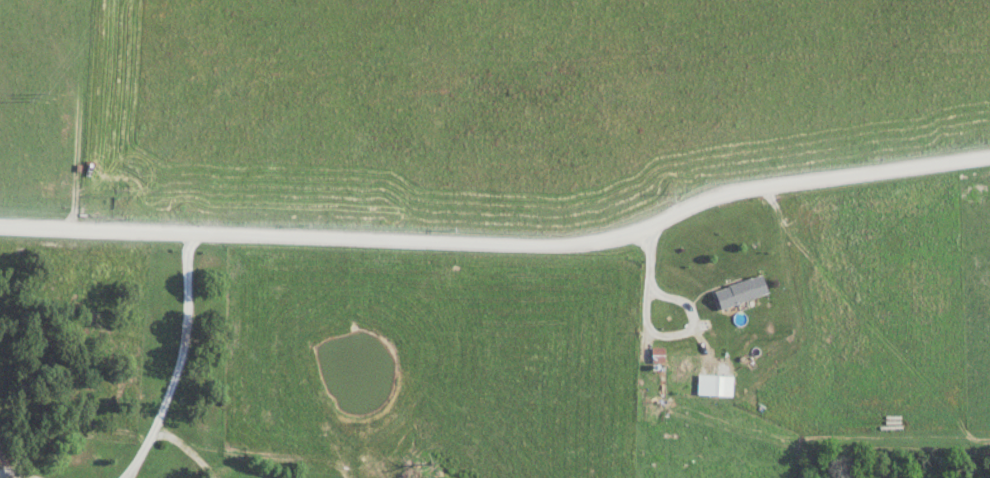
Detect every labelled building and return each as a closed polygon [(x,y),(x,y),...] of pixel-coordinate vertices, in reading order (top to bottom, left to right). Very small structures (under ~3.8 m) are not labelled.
[(713,291),(720,309),(767,292),(761,274),(713,291)] [(731,396),(731,375),(711,375),(711,396),(731,396)]
